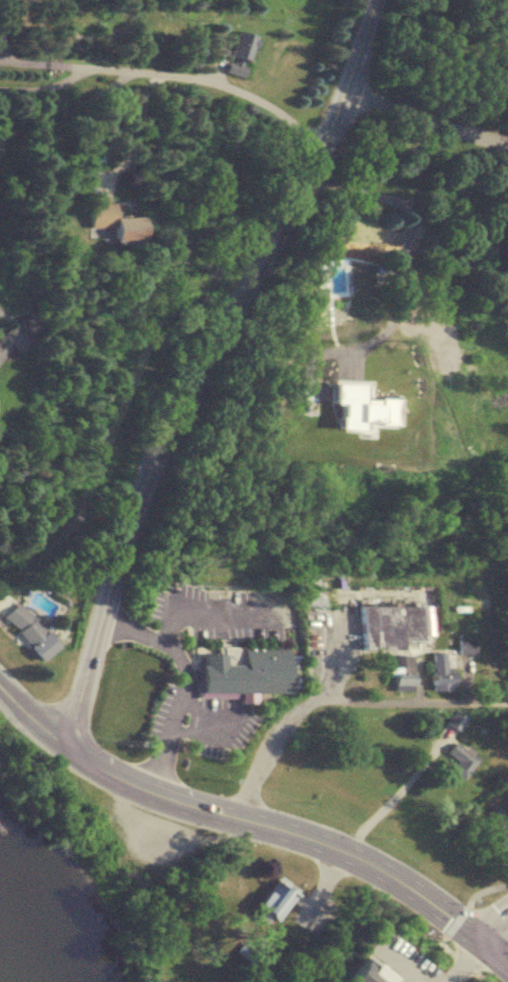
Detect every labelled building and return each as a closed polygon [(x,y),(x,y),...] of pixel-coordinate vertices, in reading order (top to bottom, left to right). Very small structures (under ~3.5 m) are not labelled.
[(257,35),(239,29),(224,70),(242,76),(257,35)] [(141,237),(140,215),(114,216),(113,202),(88,202),(89,226),(112,226),(113,238),(141,237)] [(369,227),(335,228),(335,244),(390,242),(390,228),(369,229),(369,227)] [(10,344),(20,352),(30,341),(9,323),(0,335),(0,356),(10,344)] [(58,647),(22,601),(4,615),(40,661),(58,647)] [(423,605),(362,606),(362,650),(403,649),(403,640),(423,639),(423,605)] [(475,640),(461,640),(461,654),(475,654),(475,640)] [(291,646),(222,646),(222,654),(200,654),(200,699),(255,699),(255,694),(291,694),(291,646)] [(454,667),(447,667),(447,652),(432,652),(432,690),(454,690),(454,667)] [(412,690),(412,655),(397,655),(397,667),(392,667),(392,690),(412,690)] [(467,745),(463,749),(456,742),(447,751),(457,762),(451,768),(460,778),(480,759),(467,745)] [(251,912),(270,926),(297,892),(278,877),(251,912)] [(364,955),(342,981),(398,981),(364,955)]
